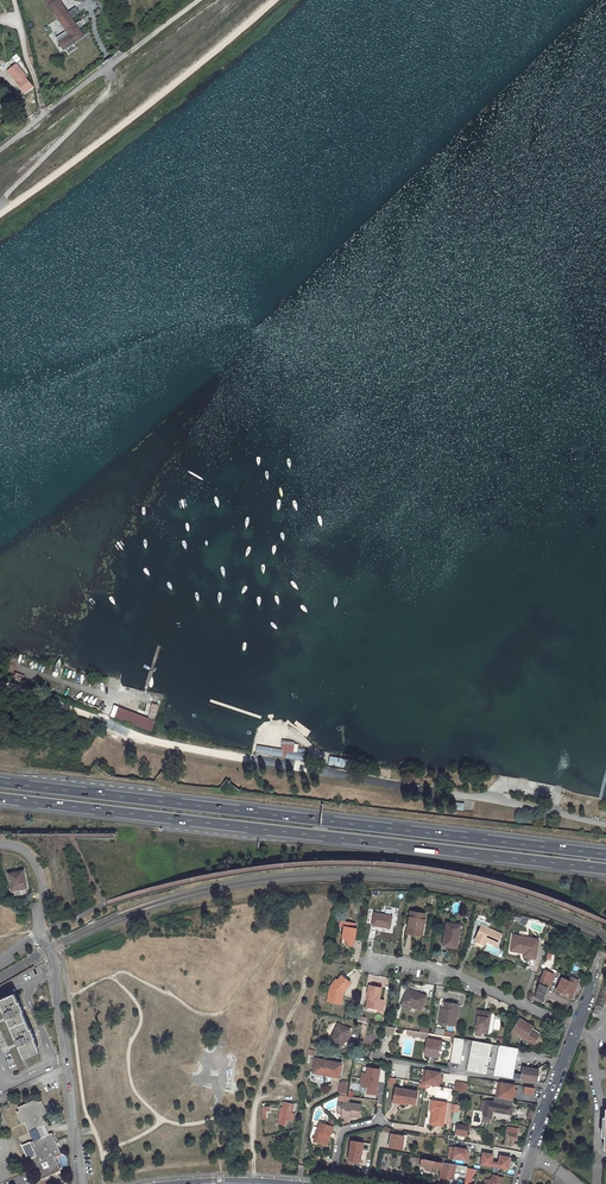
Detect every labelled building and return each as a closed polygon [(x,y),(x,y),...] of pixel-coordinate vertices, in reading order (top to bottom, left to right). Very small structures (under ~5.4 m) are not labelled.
[(84,35),(71,17),(67,12),(68,12),(60,0),(47,0),(69,34),(58,41),(64,49),(84,35)] [(13,57),(16,63),(21,60),(18,53),(13,57)] [(17,68),(16,69),(23,78),(24,78),(17,68)] [(23,78),(16,69),(9,74),(25,96),(28,93),(25,89),(29,86),(25,80),(26,80),(24,78),(23,78)] [(23,682),(26,675),(16,672),(13,678),(23,682)] [(148,702),(144,715),(156,718),(160,705),(148,702)] [(148,719),(112,705),(108,716),(144,730),(148,719)] [(258,745),(256,753),(305,761),(307,749),(299,747),(300,742),(283,739),(281,748),(258,745)] [(331,765),(353,769),(354,759),(332,756),(331,765)] [(19,871),(10,873),(14,891),(29,887),(25,869),(19,871)] [(390,928),(392,915),(374,912),(372,925),(390,928)] [(414,934),(415,931),(422,932),(425,914),(410,912),(407,933),(414,934)] [(481,926),(475,940),(473,944),(480,947),(481,947),(482,947),(483,946),(483,945),(486,939),(497,944),(501,934),(483,927),(487,918),(478,914),(474,924),(481,926)] [(343,927),(340,944),(353,946),(356,929),(354,928),(355,923),(340,921),(339,926),(343,927)] [(456,948),(460,925),(446,923),(443,945),(456,948)] [(524,953),(524,951),(515,949),(515,944),(514,943),(515,935),(513,935),(510,950),(524,953)] [(538,940),(515,935),(514,943),(515,944),(515,949),(524,951),(524,953),(523,956),(535,958),(538,940)] [(549,972),(544,970),(535,994),(543,997),(553,974),(555,975),(557,971),(551,968),(549,972)] [(346,979),(341,976),(338,981),(336,983),(334,982),(329,988),(327,1000),(332,1001),(332,1002),(340,1004),(342,993),(348,985),(344,982),(346,979)] [(571,997),(579,980),(569,976),(567,980),(561,978),(556,991),(571,997)] [(605,983),(591,1017),(598,1020),(605,1001),(605,984),(605,983)] [(380,988),(369,986),(367,994),(370,995),(369,1002),(367,1002),(366,1007),(379,1010),(380,1006),(382,1006),(383,1001),(379,1000),(380,988)] [(414,994),(407,991),(402,1002),(411,1005),(421,1010),(426,996),(415,992),(414,994)] [(0,998),(0,1005),(23,1057),(39,1050),(12,992),(0,998)] [(455,1026),(458,1005),(447,1003),(446,1009),(443,1008),(441,1023),(455,1026)] [(487,1033),(490,1013),(478,1011),(474,1031),(487,1033)] [(539,1036),(527,1029),(529,1026),(524,1023),(525,1022),(520,1019),(512,1030),(534,1044),(539,1036)] [(529,1026),(527,1029),(539,1036),(540,1034),(531,1028),(532,1026),(525,1022),(524,1023),(529,1026)] [(350,1030),(337,1024),(330,1040),(342,1046),(350,1030)] [(459,1064),(463,1039),(454,1038),(450,1062),(459,1064)] [(427,1039),(425,1055),(437,1057),(438,1048),(441,1048),(442,1042),(427,1039)] [(485,1074),(491,1044),(472,1041),(467,1070),(485,1074)] [(517,1049),(503,1046),(499,1046),(494,1075),(521,1080),(522,1075),(513,1073),(517,1049)] [(321,1073),(332,1075),(339,1076),(341,1064),(315,1059),(313,1073),(321,1074),(321,1073)] [(379,1095),(383,1070),(363,1067),(360,1085),(368,1086),(367,1093),(379,1095)] [(524,1067),(522,1075),(521,1080),(536,1082),(538,1069),(524,1067)] [(439,1071),(423,1069),(420,1083),(425,1084),(436,1086),(437,1081),(438,1075),(439,1071)] [(496,1097),(512,1100),(513,1095),(514,1089),(515,1084),(499,1081),(496,1097)] [(347,1093),(348,1082),(340,1082),(339,1092),(347,1093)] [(453,1089),(464,1091),(465,1084),(454,1082),(453,1089)] [(533,1094),(534,1087),(525,1086),(524,1092),(533,1094)] [(418,1092),(396,1088),(393,1099),(401,1100),(400,1103),(410,1105),(410,1103),(415,1104),(418,1092)] [(496,1097),(495,1097),(494,1103),(485,1101),(482,1117),(483,1117),(490,1118),(510,1122),(513,1106),(512,1106),(513,1100),(512,1100),(496,1097)] [(40,1180),(61,1170),(55,1156),(62,1153),(52,1133),(46,1136),(41,1126),(49,1123),(44,1113),(47,1112),(42,1101),(39,1102),(38,1099),(19,1107),(20,1111),(18,1112),(23,1123),(25,1121),(30,1131),(32,1130),(37,1140),(32,1142),(31,1141),(22,1146),(29,1160),(31,1159),(40,1180)] [(435,1112),(433,1124),(443,1126),(448,1103),(435,1101),(433,1112),(435,1112)] [(292,1112),(295,1104),(285,1102),(283,1102),(282,1107),(284,1108),(283,1115),(280,1114),(278,1120),(282,1121),(281,1124),(286,1125),(287,1120),(293,1121),(296,1113),(292,1112)] [(360,1105),(343,1102),(340,1118),(348,1119),(348,1117),(353,1118),(353,1116),(358,1117),(360,1105)] [(268,1117),(271,1116),(271,1107),(262,1107),(262,1119),(266,1119),(266,1118),(268,1118),(268,1117)] [(328,1133),(329,1133),(331,1125),(329,1125),(319,1122),(317,1130),(316,1130),(313,1140),(325,1143),(328,1133)] [(466,1135),(468,1126),(458,1124),(456,1133),(466,1135)] [(507,1127),(506,1136),(505,1144),(511,1145),(512,1139),(516,1140),(518,1129),(507,1127)] [(401,1149),(403,1143),(404,1137),(391,1134),(389,1147),(401,1149)] [(351,1141),(348,1160),(360,1162),(362,1150),(369,1151),(370,1144),(351,1141)] [(467,1149),(455,1147),(453,1157),(468,1160),(469,1154),(466,1153),(467,1149)] [(491,1165),(495,1166),(495,1162),(492,1162),(493,1154),(483,1153),(481,1165),(491,1166),(491,1165)] [(508,1169),(510,1157),(500,1155),(499,1163),(495,1162),(495,1166),(498,1166),(498,1167),(508,1169)] [(426,1167),(430,1167),(441,1169),(442,1162),(411,1156),(410,1164),(426,1167)] [(442,1162),(439,1177),(452,1180),(454,1172),(466,1174),(467,1168),(467,1167),(444,1163),(442,1162)] [(467,1168),(466,1174),(464,1183),(470,1183),(472,1174),(472,1169),(467,1168)] [(503,1178),(497,1177),(498,1176),(492,1175),(491,1180),(484,1179),(484,1183),(502,1183),(503,1178)]
